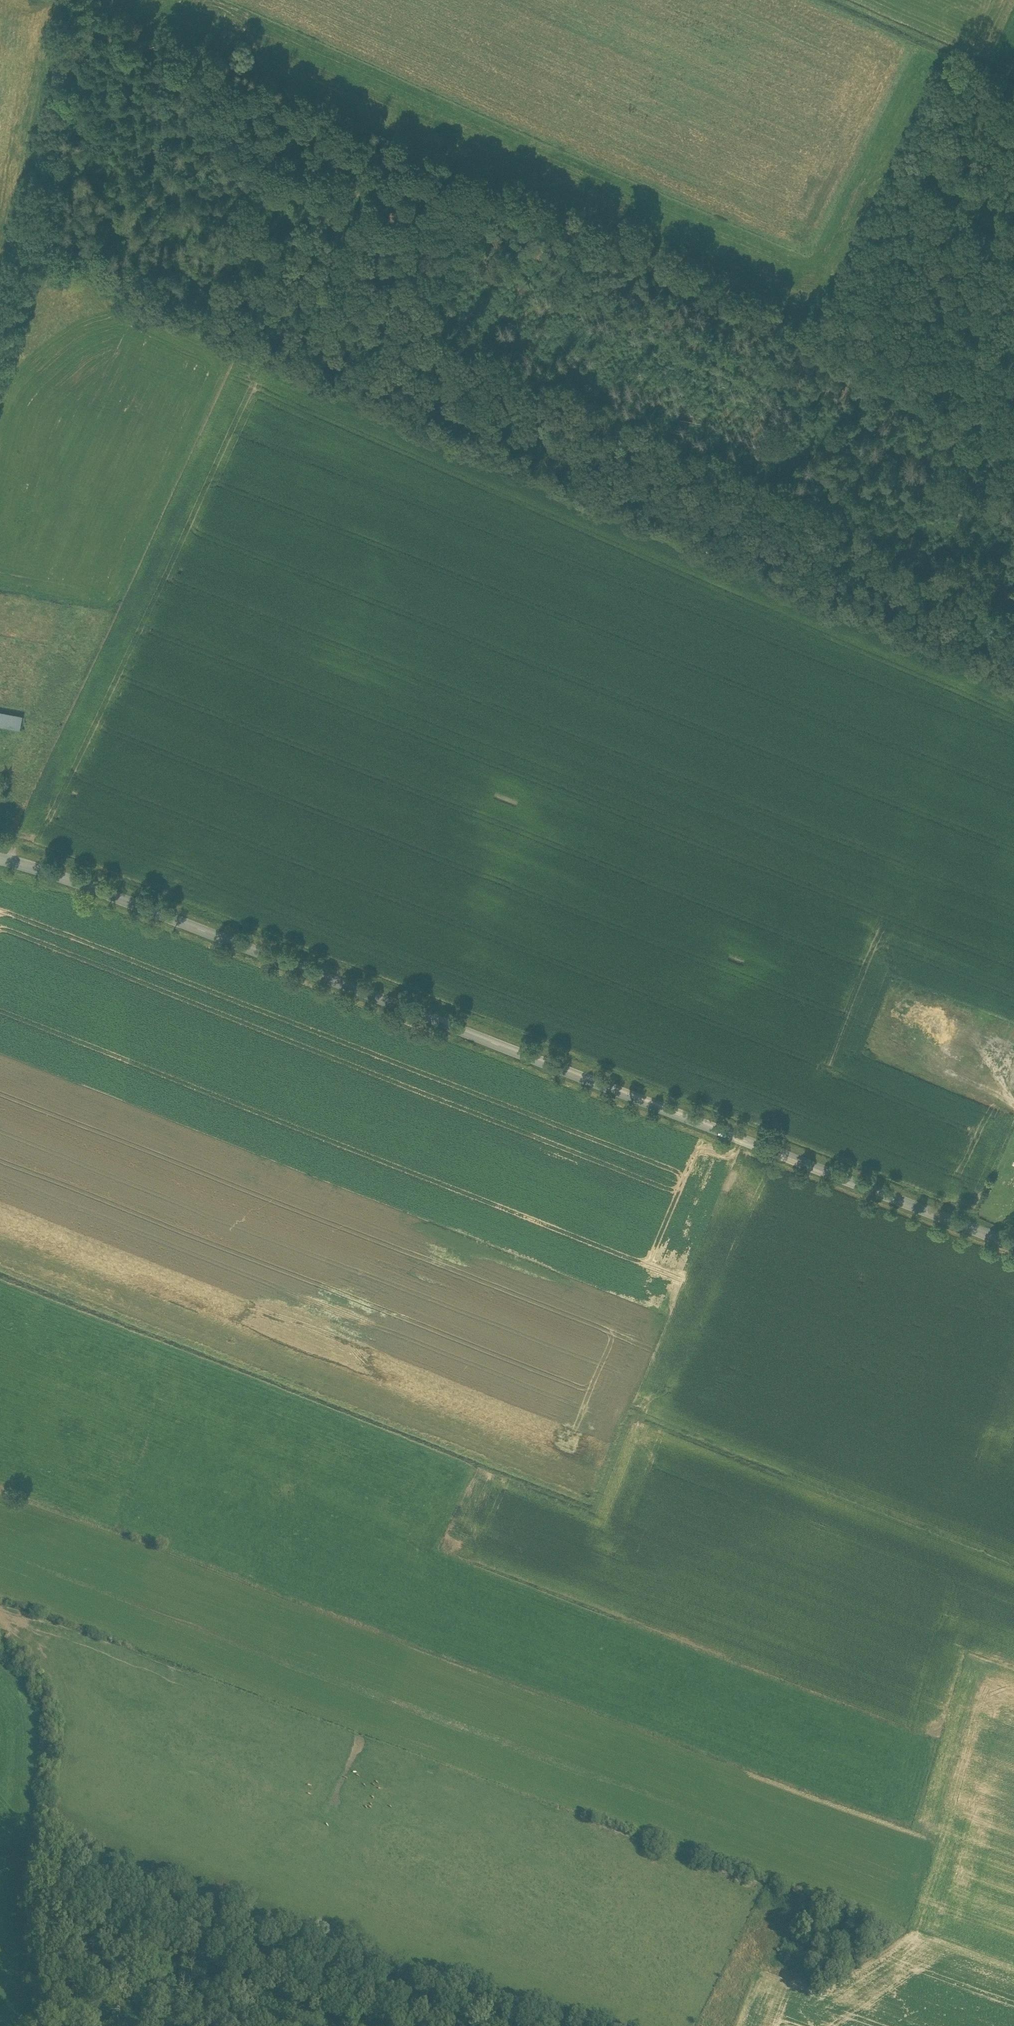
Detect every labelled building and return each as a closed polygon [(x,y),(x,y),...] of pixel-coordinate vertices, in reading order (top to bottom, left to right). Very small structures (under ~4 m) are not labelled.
[(0,713),(0,724),(20,728),(22,717),(0,713)]
